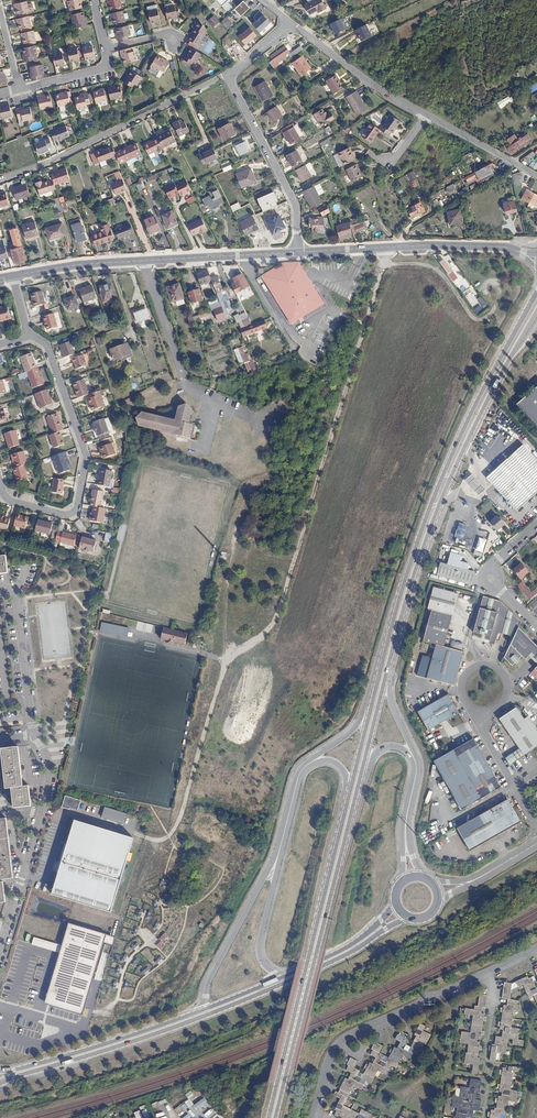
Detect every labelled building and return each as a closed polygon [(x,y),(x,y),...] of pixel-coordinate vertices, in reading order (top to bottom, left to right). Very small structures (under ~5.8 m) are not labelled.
[(82,8),(80,2),(80,0),(70,0),(70,1),(68,1),(70,11),(82,8)] [(251,7),(244,0),(235,9),(241,16),(251,7)] [(305,4),(310,14),(317,10),(318,12),(327,8),(322,0),(308,0),(309,2),(305,4)] [(28,12),(26,1),(14,4),(15,8),(16,8),(18,14),(28,12)] [(164,7),(167,19),(173,18),(177,17),(174,5),(164,7)] [(151,23),(156,22),(160,21),(157,9),(148,11),(151,23)] [(122,11),(110,14),(111,18),(112,18),(113,22),(114,24),(124,21),(122,11)] [(77,27),(87,25),(86,19),(85,20),(84,16),(83,12),(71,15),(73,24),(76,23),(77,28),(77,27)] [(271,22),(264,14),(253,24),(260,32),(271,22)] [(31,26),(28,16),(16,19),(17,23),(18,23),(19,29),(31,26)] [(219,22),(214,16),(208,21),(213,28),(219,22)] [(227,17),(221,22),(227,29),(233,24),(227,17)] [(346,29),(340,18),(329,23),(335,34),(346,29)] [(189,35),(185,42),(196,48),(198,45),(199,45),(208,30),(199,20),(190,35),(189,35)] [(372,35),(366,23),(355,28),(361,41),(372,35)] [(118,42),(128,40),(128,35),(130,35),(128,25),(116,28),(118,38),(117,38),(118,42)] [(250,26),(238,36),(245,45),(258,34),(250,26)] [(32,31),(21,33),(22,38),(23,37),(25,43),(35,41),(32,31)] [(233,58),(243,49),(237,43),(228,51),(233,58)] [(34,45),(23,48),(24,54),(25,58),(24,58),(25,62),(35,60),(34,56),(36,55),(34,45)] [(85,60),(90,58),(95,57),(92,45),(82,47),(85,60)] [(287,56),(289,58),(303,49),(301,46),(287,56)] [(67,50),(70,62),(74,61),(80,60),(77,48),(67,50)] [(131,52),(130,48),(120,50),(121,54),(122,54),(123,58),(124,64),(129,62),(136,61),(134,51),(131,52)] [(196,63),(202,54),(191,48),(188,53),(186,56),(185,55),(183,59),(184,60),(182,62),(185,64),(187,61),(189,63),(190,64),(193,60),(196,63)] [(232,59),(235,62),(245,52),(243,49),(233,58),(232,59)] [(289,52),(287,49),(269,62),(274,69),(279,65),(278,63),(286,57),(286,55),(289,52)] [(52,55),(55,67),(60,65),(65,64),(62,52),(52,54),(52,55)] [(165,61),(162,60),(157,56),(150,67),(158,72),(160,69),(164,72),(169,63),(166,60),(165,61)] [(305,62),(301,57),(292,63),(301,76),(311,69),(306,61),(305,62)] [(32,81),(42,79),(41,75),(44,74),(42,65),(30,67),(31,72),(32,77),(31,77),(32,81)] [(136,86),(142,77),(139,75),(131,70),(128,76),(126,79),(125,79),(123,82),(132,87),(134,84),(136,86)] [(337,80),(338,79),(335,75),(325,81),(333,94),(343,89),(340,84),(337,80)] [(265,81),(254,87),(262,101),(273,95),(265,81)] [(108,88),(111,100),(123,97),(120,86),(115,87),(111,88),(111,87),(108,88)] [(93,92),(96,103),(106,101),(103,89),(100,89),(100,91),(93,92)] [(55,95),(58,107),(70,104),(67,91),(63,92),(63,93),(60,94),(55,95)] [(364,104),(356,91),(347,97),(355,110),(364,104)] [(75,98),(78,110),(86,108),(86,105),(90,104),(88,94),(84,94),(84,96),(80,96),(75,98)] [(38,101),(40,110),(52,107),(49,95),(45,96),(42,97),(41,96),(37,97),(38,101)] [(12,117),(10,108),(9,104),(4,105),(5,106),(1,107),(0,107),(0,120),(12,117)] [(368,110),(364,104),(355,110),(358,115),(368,110)] [(16,108),(17,116),(22,115),(22,118),(34,115),(32,105),(24,107),(20,108),(20,107),(16,108)] [(277,105),(268,110),(274,121),(284,116),(277,105)] [(327,115),(325,111),(323,108),(315,113),(323,125),(334,118),(331,113),(330,113),(327,115)] [(383,132),(389,136),(391,133),(392,134),(400,122),(390,115),(382,127),(380,125),(378,129),(383,132)] [(177,124),(176,121),(170,124),(177,137),(187,132),(182,122),(180,123),(177,124)] [(230,121),(219,127),(224,138),(236,132),(230,121)] [(340,121),(333,125),(336,129),(342,125),(340,121)] [(292,123),(281,130),(283,133),(284,132),(287,136),(289,139),(292,144),(300,138),(293,127),(294,126),(292,123)] [(50,132),(54,141),(57,140),(58,141),(69,136),(65,125),(50,132)] [(378,129),(373,125),(363,138),(372,144),(377,137),(379,138),(383,132),(378,129)] [(157,137),(157,138),(162,147),(174,141),(168,130),(163,133),(163,134),(157,137)] [(508,139),(510,144),(508,145),(510,147),(508,148),(512,154),(517,152),(515,149),(518,147),(519,148),(521,149),(523,147),(523,146),(523,145),(526,142),(527,144),(532,142),(527,135),(525,136),(524,134),(517,139),(515,135),(508,139)] [(49,138),(45,140),(35,145),(39,155),(49,150),(48,148),(52,146),(49,138)] [(157,138),(152,141),(157,150),(157,151),(163,149),(162,147),(157,138)] [(322,147),(330,142),(328,138),(320,143),(322,147)] [(245,140),(236,144),(241,156),(250,151),(245,140)] [(157,150),(152,141),(144,145),(148,154),(157,150)] [(136,144),(133,146),(136,153),(132,155),(134,161),(138,159),(137,157),(142,155),(136,144)] [(113,146),(104,150),(108,159),(117,156),(113,146)] [(337,154),(343,167),(355,160),(352,154),(354,153),(351,147),(337,154)] [(214,150),(212,148),(204,152),(208,162),(217,158),(214,150)] [(123,152),(122,152),(126,162),(131,160),(132,162),(134,161),(132,155),(129,149),(123,152)] [(103,150),(96,153),(96,154),(99,163),(108,159),(104,150),(103,150)] [(296,151),(287,156),(292,166),(302,160),(296,151)] [(122,152),(117,154),(121,164),(126,162),(122,152)] [(208,162),(204,152),(198,155),(202,163),(206,161),(207,163),(208,162)] [(99,163),(96,154),(90,156),(94,165),(99,163)] [(469,168),(477,163),(470,154),(463,159),(469,168)] [(305,165),(296,170),(299,176),(302,182),(311,177),(305,165)] [(355,166),(346,171),(352,183),(362,178),(359,173),(358,173),(356,170),(357,169),(355,166)] [(487,166),(475,172),(480,182),(492,175),(487,166)] [(55,171),(59,184),(71,180),(67,167),(55,171)] [(250,168),(237,174),(243,188),(256,182),(250,168)] [(414,170),(407,174),(410,181),(418,177),(414,170)] [(511,174),(515,185),(524,182),(521,171),(511,174)] [(55,188),(52,178),(48,180),(48,179),(41,181),(35,183),(38,193),(55,188)] [(533,178),(527,189),(532,192),(536,184),(536,180),(533,178)] [(116,195),(120,193),(127,190),(122,179),(111,184),(116,195)] [(186,180),(175,186),(179,192),(180,195),(191,190),(188,185),(186,180)] [(142,181),(136,184),(139,190),(145,188),(142,181)] [(164,187),(169,199),(173,197),(172,196),(175,194),(179,192),(175,186),(174,182),(164,187)] [(320,182),(314,185),(319,195),(324,192),(320,182)] [(30,195),(26,184),(12,189),(16,200),(30,195)] [(314,185),(302,191),(305,196),(306,195),(309,200),(312,207),(322,202),(319,195),(314,185)] [(527,189),(521,199),(536,207),(536,195),(532,192),(527,189)] [(219,191),(202,199),(206,207),(209,205),(212,210),(220,206),(220,204),(224,202),(219,191)] [(9,205),(5,192),(1,193),(1,194),(0,195),(0,207),(9,205)] [(414,192),(405,197),(412,210),(411,211),(410,210),(408,211),(412,218),(425,211),(414,192)] [(189,204),(197,200),(194,195),(186,199),(189,204)] [(513,201),(504,203),(507,213),(516,211),(513,201)] [(327,214),(330,213),(328,205),(319,209),(322,214),(326,212),(327,214)] [(456,221),(457,223),(462,222),(460,209),(448,212),(450,222),(456,221)] [(172,211),(162,215),(168,228),(178,224),(172,211)] [(279,214),(267,220),(273,233),(286,227),(279,214)] [(153,216),(144,220),(150,234),(159,230),(153,216)] [(247,230),(249,233),(259,228),(253,217),(239,224),(244,232),(247,230)] [(319,218),(309,218),(309,224),(312,224),(312,228),(312,231),(321,231),(324,229),(324,220),(319,220),(319,218)] [(200,219),(187,225),(192,235),(198,233),(200,232),(201,233),(206,231),(200,219)] [(351,229),(353,235),(357,233),(357,232),(367,227),(364,221),(351,225),(351,229)] [(35,222),(23,226),(26,238),(38,235),(35,222)] [(81,222),(71,225),(76,241),(86,238),(81,222)] [(351,229),(351,225),(350,225),(349,222),(336,226),(340,238),(347,236),(352,234),(351,229)] [(62,223),(46,228),(49,240),(65,235),(62,223)] [(125,231),(117,233),(119,238),(133,233),(130,224),(124,227),(125,231)] [(102,232),(92,236),(96,245),(113,239),(108,225),(100,227),(102,232)] [(13,244),(22,242),(17,227),(16,227),(14,228),(9,229),(13,244)] [(27,260),(23,246),(14,249),(12,249),(11,250),(15,263),(27,260)] [(442,260),(439,262),(447,272),(451,270),(443,259),(443,260),(442,259),(441,260),(442,260)] [(299,262),(282,263),(261,275),(291,325),(325,304),(299,262)] [(198,280),(201,286),(208,283),(204,271),(197,274),(199,279),(198,280)] [(236,286),(233,288),(236,293),(249,286),(242,274),(233,279),(236,286)] [(217,275),(211,278),(217,294),(219,293),(220,294),(222,293),(222,292),(223,292),(223,290),(217,275)] [(104,301),(117,296),(112,283),(99,287),(104,301)] [(184,298),(180,284),(167,288),(171,302),(184,298)] [(85,306),(98,301),(92,285),(79,290),(85,306)] [(249,286),(236,293),(236,294),(250,287),(249,286)] [(203,300),(200,289),(189,293),(192,303),(203,300)] [(45,304),(42,291),(31,294),(34,307),(45,304)] [(219,293),(217,294),(220,301),(222,306),(225,305),(224,301),(229,299),(226,293),(223,294),(222,293),(220,294),(219,293)] [(68,310),(79,306),(75,296),(64,300),(68,310)] [(478,299),(480,303),(474,307),(478,313),(488,306),(482,296),(478,299)] [(214,310),(222,307),(222,306),(220,301),(210,305),(212,311),(214,310)] [(240,301),(236,303),(241,312),(245,310),(240,301)] [(0,309),(0,322),(7,320),(6,318),(10,317),(7,307),(0,309)] [(227,318),(223,310),(222,307),(214,310),(218,321),(227,318)] [(150,318),(147,309),(134,314),(137,323),(150,318)] [(245,327),(251,324),(245,312),(239,316),(245,327)] [(44,317),(45,323),(47,322),(47,325),(46,325),(48,330),(58,327),(54,314),(44,317)] [(267,328),(265,320),(258,322),(259,324),(241,330),(243,336),(267,328)] [(64,358),(75,354),(70,342),(61,345),(64,353),(62,354),(64,358)] [(114,360),(125,357),(126,359),(132,357),(127,344),(111,350),(114,360)] [(248,372),(255,369),(251,360),(250,361),(247,354),(245,354),(242,347),(239,348),(239,350),(241,355),(245,363),(246,366),(248,372)] [(20,357),(26,372),(27,372),(35,369),(32,361),(34,361),(31,353),(20,357)] [(76,370),(87,366),(83,355),(72,359),(76,370)] [(44,385),(38,368),(37,368),(35,369),(27,372),(33,389),(44,385)] [(75,387),(79,398),(89,394),(84,379),(76,382),(77,387),(75,387)] [(48,389),(36,394),(41,408),(53,404),(48,389)] [(536,428),(536,389),(518,406),(536,428)] [(100,408),(95,392),(90,394),(91,398),(89,399),(93,411),(100,408)] [(185,440),(186,439),(190,428),(187,426),(192,413),(180,408),(175,422),(142,409),(137,421),(185,440)] [(53,433),(60,431),(64,430),(58,413),(47,417),(53,433)] [(101,441),(110,438),(109,432),(104,418),(94,422),(95,426),(97,432),(99,436),(100,436),(101,441)] [(5,434),(10,448),(20,445),(15,431),(5,434)] [(53,433),(50,435),(54,447),(64,444),(60,431),(53,433)] [(104,458),(116,454),(112,443),(100,447),(104,458)] [(518,513),(536,496),(536,459),(525,446),(488,480),(518,513)] [(16,464),(17,467),(25,465),(28,465),(23,449),(13,452),(16,464)] [(64,452),(51,457),(52,461),(55,460),(59,473),(70,469),(68,461),(64,452)] [(17,467),(14,469),(15,473),(17,472),(18,476),(16,476),(18,482),(29,479),(26,469),(25,465),(17,467)] [(98,485),(106,486),(108,472),(101,470),(98,485)] [(465,479),(479,494),(486,488),(472,473),(465,479)] [(65,480),(56,478),(53,492),(63,493),(65,480)] [(92,505),(94,506),(100,507),(101,498),(102,498),(103,491),(92,489),(91,496),(92,496),(93,497),(92,505)] [(103,522),(106,508),(100,507),(94,506),(91,520),(103,522)] [(25,516),(18,514),(15,525),(26,528),(29,519),(25,518),(25,516)] [(10,520),(5,519),(2,518),(0,518),(0,528),(8,530),(10,520)] [(491,525),(498,533),(505,526),(498,518),(491,525)] [(39,520),(36,531),(51,534),(51,533),(56,534),(58,526),(54,524),(54,523),(39,520)] [(460,524),(456,537),(463,539),(467,526),(460,524)] [(122,541),(126,527),(120,525),(116,540),(122,541)] [(59,530),(56,540),(75,545),(77,535),(59,530)] [(83,537),(80,548),(84,549),(89,550),(94,551),(97,541),(83,537)] [(485,544),(486,544),(487,541),(479,537),(474,550),(482,554),(482,552),(481,552),(485,544)] [(438,577),(472,586),(475,574),(457,569),(459,560),(455,559),(456,555),(449,553),(446,562),(445,566),(441,565),(438,577)] [(521,565),(513,571),(520,578),(527,572),(521,565)] [(518,585),(527,596),(530,599),(533,596),(521,582),(518,585)] [(433,611),(425,642),(437,645),(446,647),(455,613),(460,595),(436,589),(431,606),(430,610),(433,611)] [(484,597),(474,633),(491,638),(495,626),(517,632),(519,628),(521,624),(499,601),(484,597)] [(125,635),(129,633),(130,628),(102,622),(100,631),(126,637),(125,635)] [(495,626),(491,638),(490,644),(495,645),(498,633),(514,638),(517,632),(495,626)] [(536,646),(519,628),(517,632),(514,638),(502,657),(512,667),(515,665),(516,664),(514,663),(517,660),(518,662),(519,661),(522,659),(525,663),(529,659),(536,668),(536,645),(536,646)] [(184,646),(187,635),(164,629),(161,640),(168,642),(167,644),(173,646),(174,643),(184,646)] [(63,643),(43,645),(44,660),(71,657),(70,640),(63,640),(63,643)] [(423,657),(418,677),(427,679),(427,680),(432,681),(437,683),(455,688),(455,687),(456,684),(456,681),(459,673),(464,653),(446,647),(437,645),(433,660),(423,657)] [(448,693),(417,711),(428,730),(458,712),(448,693)] [(519,749),(506,759),(510,766),(536,748),(536,733),(525,717),(522,720),(513,708),(497,721),(519,749)] [(473,739),(434,762),(462,809),(500,787),(473,739)] [(14,808),(31,806),(28,785),(22,786),(18,746),(1,748),(6,788),(12,788),(14,808)] [(74,810),(77,800),(62,795),(59,806),(74,810)] [(458,828),(470,851),(521,822),(508,799),(458,828)] [(120,823),(123,813),(101,806),(98,817),(120,823)] [(6,818),(0,819),(0,879),(13,878),(6,818)] [(148,818),(146,823),(155,826),(157,820),(148,818)] [(61,856),(49,895),(108,913),(117,885),(115,884),(119,870),(121,871),(130,838),(71,821),(64,847),(61,846),(59,855),(61,856)] [(452,844),(445,851),(448,853),(454,846),(452,844)] [(68,923),(45,1003),(84,1014),(106,935),(68,923)] [(161,939),(156,943),(160,947),(164,944),(161,939)] [(534,978),(536,978),(535,974),(527,977),(526,974),(516,979),(517,983),(523,981),(528,995),(534,992),(536,999),(536,986),(534,978)] [(498,1037),(496,1047),(491,1046),(491,1051),(493,1051),(492,1061),(497,1062),(498,1054),(507,1055),(510,1040),(515,1041),(514,1046),(525,1047),(526,1042),(519,1041),(521,1031),(512,1030),(515,1012),(524,1014),(524,1009),(522,1008),(523,1003),(512,1001),(514,985),(506,984),(504,1000),(509,1001),(509,1004),(511,1005),(510,1007),(505,1006),(504,1009),(502,1008),(502,1013),(504,1013),(502,1021),(500,1021),(500,1025),(502,1026),(501,1029),(507,1030),(506,1033),(504,1033),(504,1037),(498,1037)] [(469,1055),(468,1066),(477,1067),(476,1076),(481,1076),(482,1066),(484,1066),(484,1062),(482,1060),(480,1059),(481,1052),(483,1052),(483,1047),(481,1047),(481,1044),(479,1043),(480,1039),(482,1039),(482,1036),(485,1037),(485,1033),(483,1032),(484,1023),(488,1022),(488,1018),(486,1018),(487,1015),(483,1015),(484,1012),(484,1008),(487,1009),(489,997),(481,996),(480,1008),(476,1007),(476,1011),(467,1010),(466,1016),(475,1017),(473,1035),(464,1034),(462,1045),(471,1046),(470,1055),(469,1055)] [(374,1114),(364,1108),(361,1113),(345,1104),(356,1085),(363,1089),(368,1079),(374,1082),(381,1069),(390,1074),(395,1065),(400,1067),(407,1055),(415,1059),(421,1050),(425,1053),(430,1044),(431,1045),(437,1035),(428,1031),(431,1026),(427,1024),(421,1034),(423,1035),(416,1047),(411,1044),(413,1040),(412,1039),(414,1035),(407,1031),(405,1035),(403,1034),(400,1039),(406,1042),(404,1046),(405,1047),(404,1049),(399,1047),(397,1050),(395,1049),(393,1052),(395,1054),(391,1062),(386,1059),(388,1055),(383,1052),(387,1045),(380,1041),(376,1048),(377,1049),(375,1054),(380,1057),(378,1061),(380,1062),(379,1064),(374,1062),(372,1065),(370,1064),(368,1067),(370,1069),(368,1073),(363,1070),(358,1067),(361,1060),(354,1056),(350,1063),(352,1064),(349,1069),(355,1071),(352,1076),(354,1077),(353,1079),(348,1076),(342,1087),(343,1087),(341,1091),(337,1089),(335,1093),(342,1097),(337,1105),(340,1107),(337,1112),(340,1114),(339,1116),(343,1117),(344,1116),(348,1117),(371,1117),(374,1114)] [(14,1061),(16,1056),(21,1057),(23,1048),(18,1046),(20,1042),(11,1040),(6,1059),(14,1061)] [(503,1075),(505,1075),(504,1085),(501,1085),(501,1089),(503,1089),(503,1092),(508,1093),(507,1097),(502,1097),(502,1100),(499,1100),(498,1104),(501,1104),(500,1112),(494,1111),(494,1114),(491,1113),(491,1117),(493,1117),(503,1117),(504,1115),(508,1116),(510,1101),(520,1103),(521,1092),(511,1090),(513,1073),(522,1074),(523,1069),(512,1067),(512,1069),(506,1069),(506,1071),(503,1071),(503,1075)] [(457,1098),(451,1098),(450,1109),(456,1109),(456,1117),(475,1117),(469,1117),(469,1115),(472,1115),(472,1111),(478,1111),(479,1100),(473,1099),(473,1094),(471,1094),(471,1092),(477,1092),(477,1090),(480,1090),(480,1085),(477,1085),(478,1080),(467,1079),(466,1088),(458,1088),(457,1098)] [(184,1110),(193,1103),(190,1099),(181,1106),(184,1110)] [(154,1112),(157,1117),(163,1117),(167,1116),(161,1107),(154,1112)]
